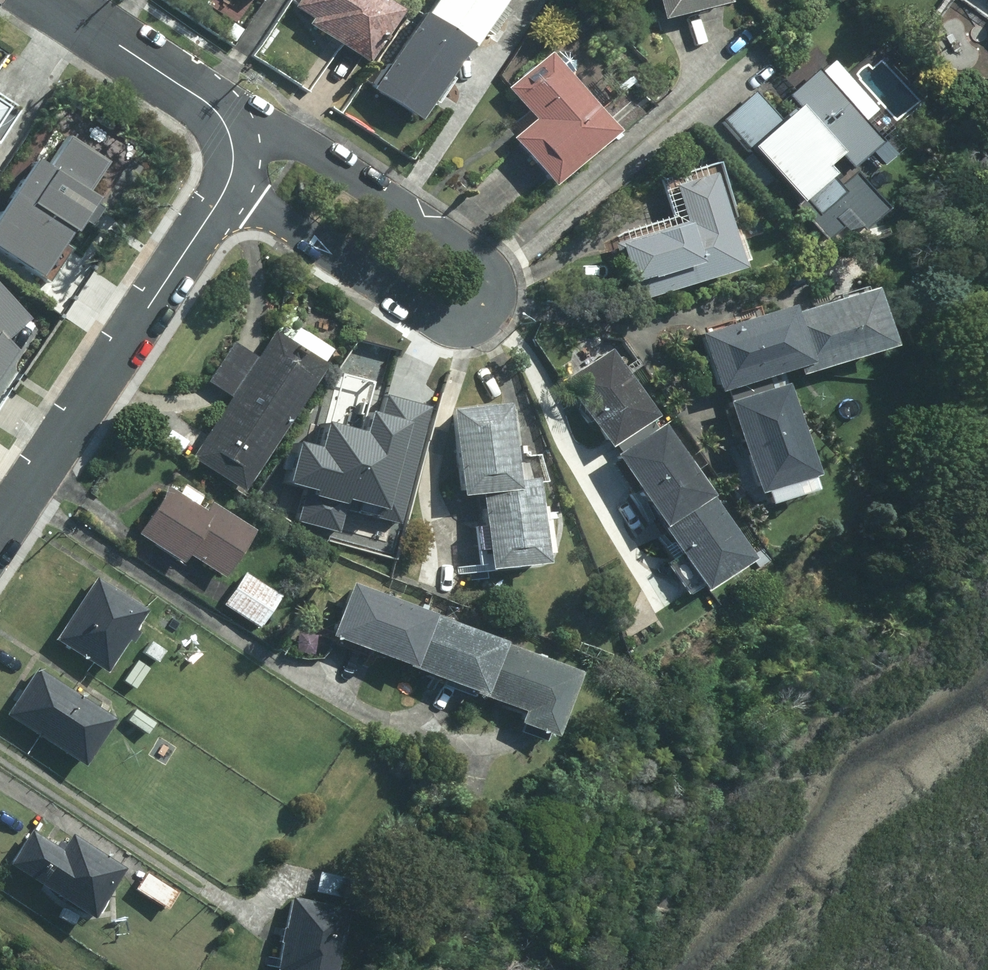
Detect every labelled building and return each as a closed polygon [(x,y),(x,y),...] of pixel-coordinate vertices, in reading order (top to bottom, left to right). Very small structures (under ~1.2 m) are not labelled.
[(360,59),(394,9),(381,0),(293,0),(289,5),(307,17),(305,21),(360,59)] [(420,15),(461,41),(465,44),(476,28),(483,33),(499,9),(492,4),(494,0),(429,0),(420,15)] [(655,16),(720,0),(651,0),(655,16)] [(415,12),(366,88),(412,117),(461,41),(420,15),(415,12)] [(507,137),(546,182),(607,129),(541,52),(501,86),(529,118),(507,137)] [(751,91),(719,119),(792,200),(798,194),(815,212),(839,190),(816,165),(833,150),(849,166),(878,140),(814,68),(785,95),(792,103),(775,119),(751,91)] [(36,275),(89,194),(81,189),(103,155),(65,130),(46,158),(30,147),(0,193),(0,251),(36,275)] [(734,266),(704,172),(667,184),(678,221),(610,242),(629,300),(734,266)] [(864,288),(785,313),(777,316),(791,364),(793,371),(881,344),(864,288)] [(6,341),(29,322),(0,289),(0,354),(6,341)] [(723,386),(727,400),(766,388),(762,373),(791,364),(777,316),(785,313),(783,305),(694,333),(711,389),(723,386)] [(236,488),(320,363),(316,360),(324,348),(301,333),(293,346),(270,331),(252,357),(243,351),(230,343),(205,380),(219,389),(229,396),(188,456),(236,488)] [(648,415),(607,350),(561,380),(603,444),(648,415)] [(776,385),(766,388),(727,400),(720,403),(749,491),(804,473),(776,385)] [(463,491),(484,489),(517,486),(516,479),(509,403),(455,409),(463,491)] [(341,510),(391,524),(419,425),(370,411),(365,430),(320,418),(314,437),(294,431),(281,479),(301,485),(292,518),(335,530),(341,510)] [(698,491),(655,424),(608,455),(652,521),(698,491)] [(538,477),(516,479),(517,486),(484,489),(492,564),(545,559),(544,550),(551,550),(548,518),(542,519),(538,477)] [(246,530),(205,503),(200,511),(162,487),(132,532),(176,561),(181,552),(216,575),(246,530)] [(742,558),(698,491),(652,521),(696,588),(742,558)] [(274,595),(241,573),(221,604),(254,626),(274,595)] [(91,578),(52,639),(101,670),(121,639),(126,642),(132,633),(127,629),(140,609),(91,578)] [(404,667),(424,615),(344,584),(324,636),(404,667)] [(474,694),(494,643),(424,615),(404,667),(474,694)] [(160,650),(147,642),(140,652),(153,661),(160,650)] [(494,643),(474,694),(517,711),(513,721),(547,734),(571,673),(494,643)] [(107,719),(32,670),(1,716),(77,765),(107,719)] [(149,723),(131,710),(124,720),(142,732),(149,723)] [(3,863),(84,917),(117,869),(67,835),(60,845),(53,841),(49,846),(25,830),(3,863)] [(317,872),(313,891),(343,897),(348,879),(317,872)] [(172,892),(142,873),(131,889),(161,909),(172,892)] [(340,910),(287,897),(269,968),(275,969),(326,969),(340,910)]
